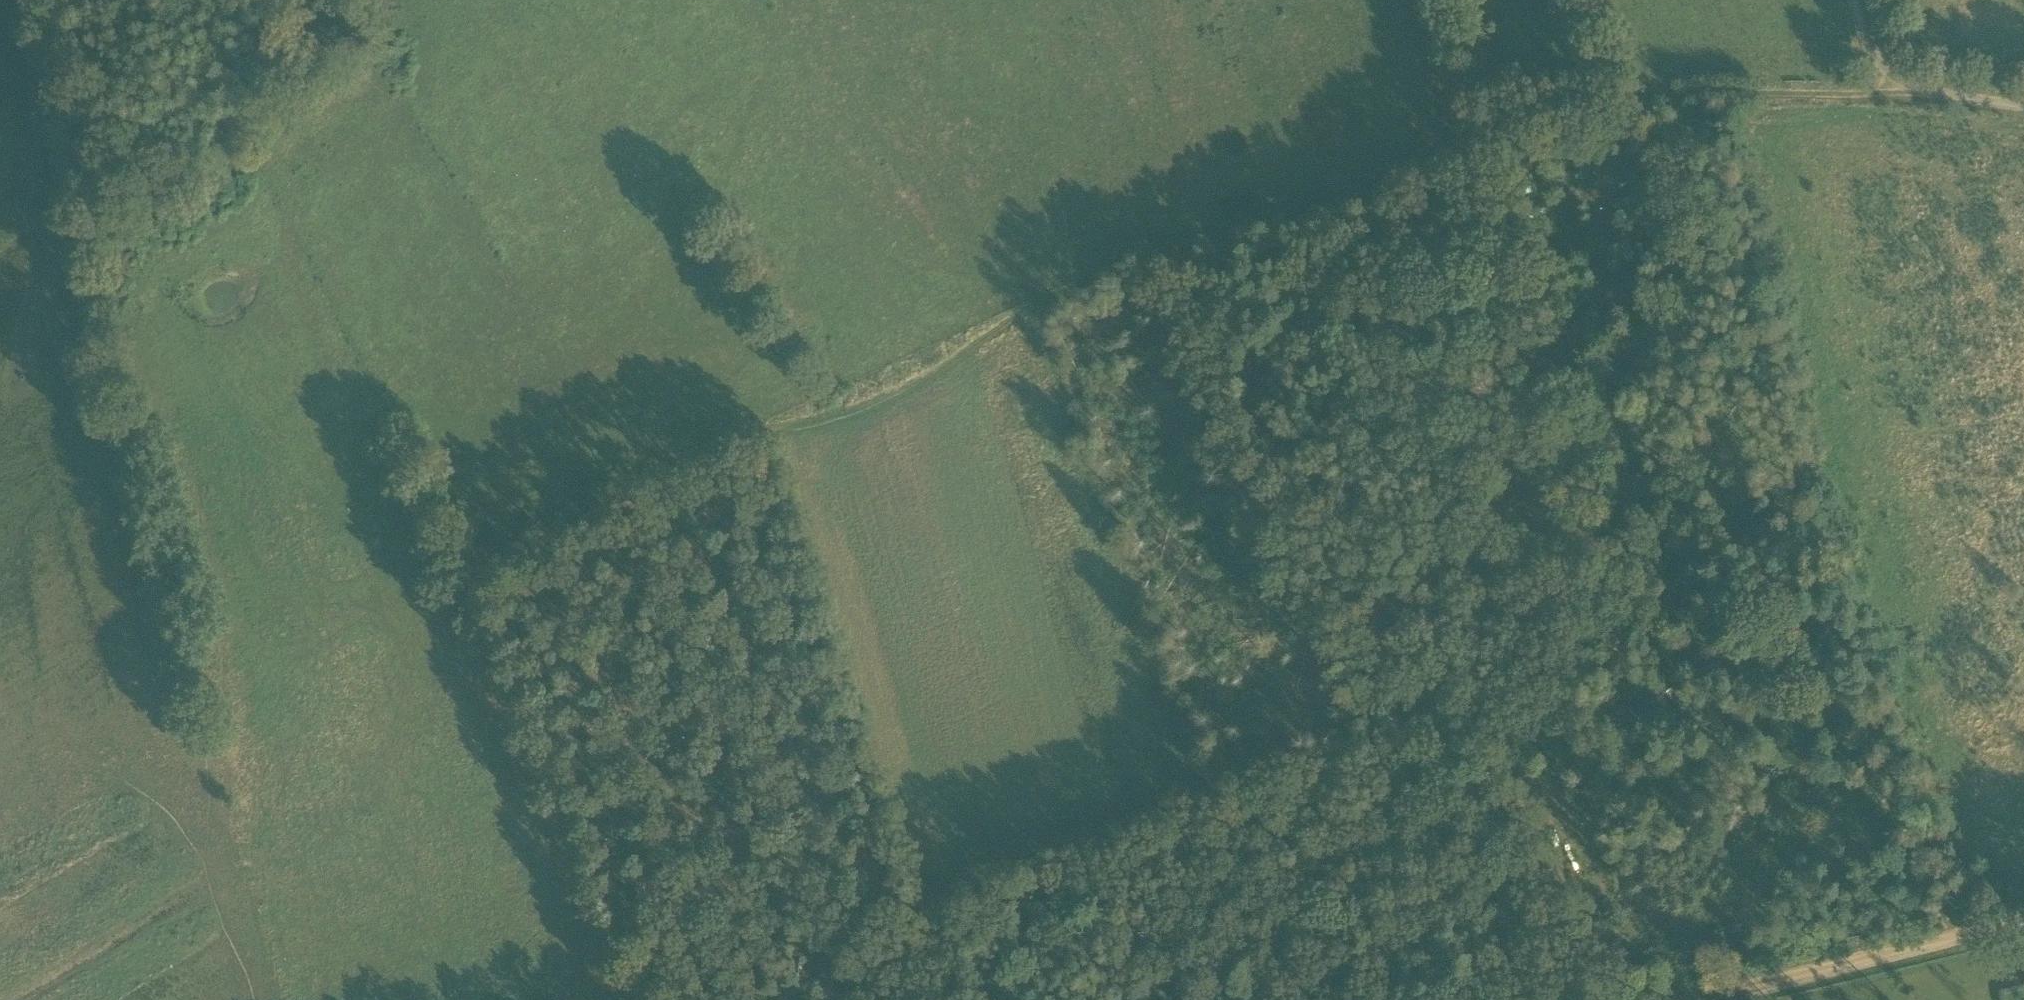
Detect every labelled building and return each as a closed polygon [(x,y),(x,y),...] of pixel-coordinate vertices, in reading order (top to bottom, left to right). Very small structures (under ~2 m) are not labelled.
[(1538,161),(1552,159),(1550,147),(1536,149),(1538,161)] [(1652,683),(1628,707),(1644,723),(1668,700),(1652,683)]
